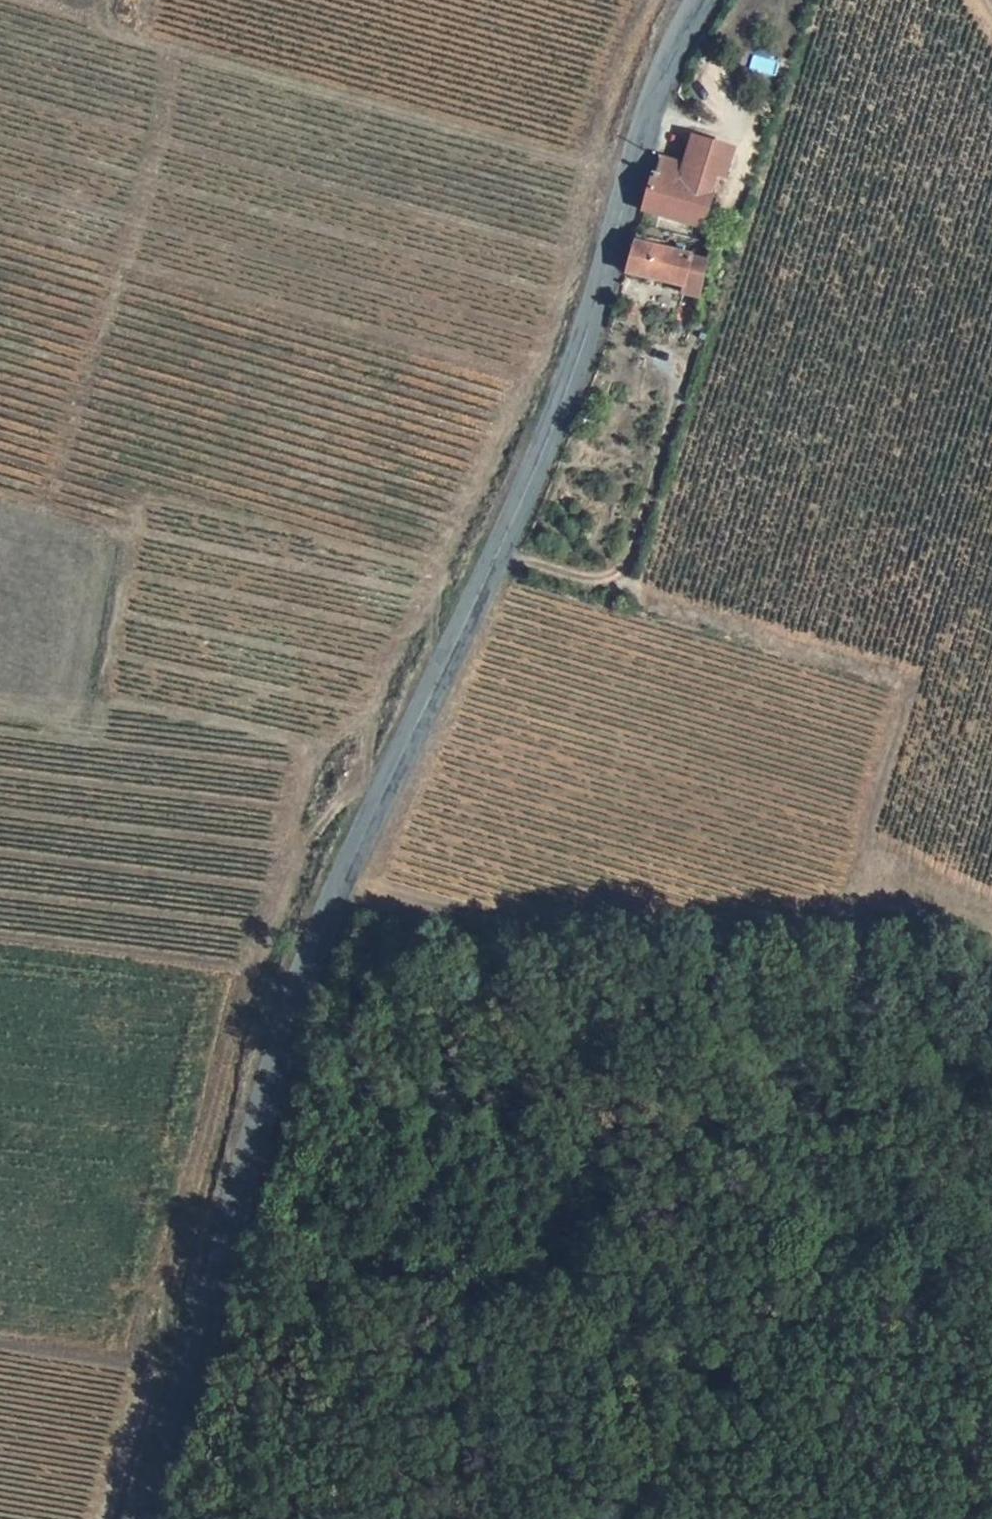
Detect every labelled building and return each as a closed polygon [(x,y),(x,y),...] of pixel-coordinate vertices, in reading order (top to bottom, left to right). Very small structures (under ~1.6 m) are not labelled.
[(725,134),(686,122),(678,150),(655,144),(650,160),(646,159),(640,187),(637,193),(661,200),(663,194),(697,204),(705,177),(702,176),(707,159),(717,162),(725,134)] [(689,281),(699,247),(672,239),(674,232),(630,220),(621,256),(673,272),(671,276),(689,281)]
